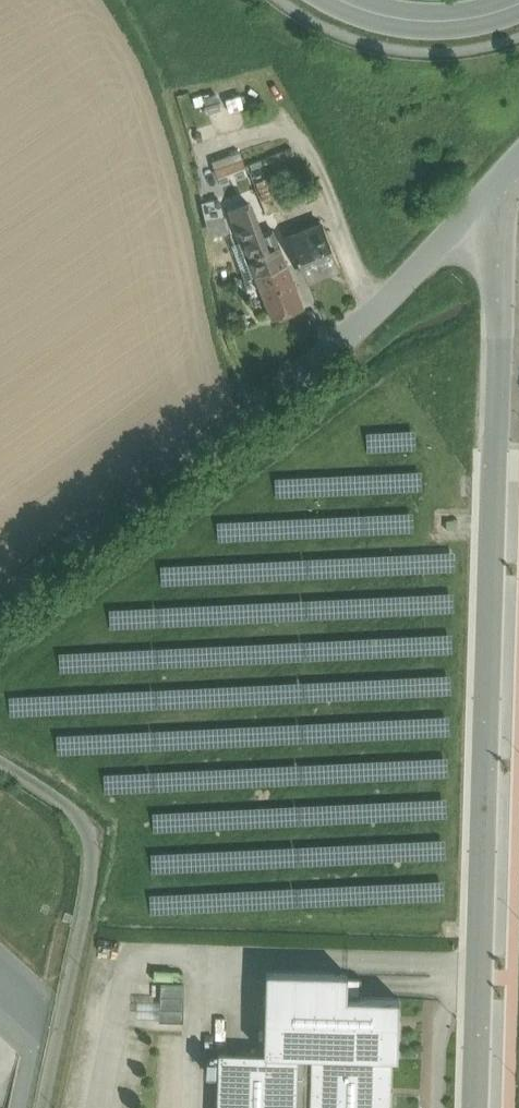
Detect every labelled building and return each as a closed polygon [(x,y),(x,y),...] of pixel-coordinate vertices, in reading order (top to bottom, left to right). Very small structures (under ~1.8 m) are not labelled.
[(206,166),(212,179),(246,166),(241,152),(206,166)] [(218,199),(205,202),(208,218),(222,215),(218,199)] [(260,234),(249,204),(235,209),(240,235),(242,241),(256,277),(287,265),(273,230),(260,234)] [(222,215),(208,218),(212,234),(225,230),(222,215)] [(324,228),(310,233),(308,229),(289,236),(306,278),(339,265),(324,228)] [(287,265),(256,277),(272,319),(303,308),(287,265)] [(348,973),(266,970),(263,1052),(263,1053),(392,1056),(392,1057),(398,1058),(400,998),(348,997),(348,993),(358,993),(359,978),(348,977),(348,973)] [(184,984),(161,984),(160,996),(184,997),(184,984)] [(184,997),(160,996),(160,1008),(184,1009),(184,997)] [(160,1008),(159,1008),(159,1021),(183,1022),(184,1009),(160,1008)] [(218,1051),(216,1107),(390,1107),(392,1057),(392,1056),(263,1053),(263,1052),(218,1051)]
